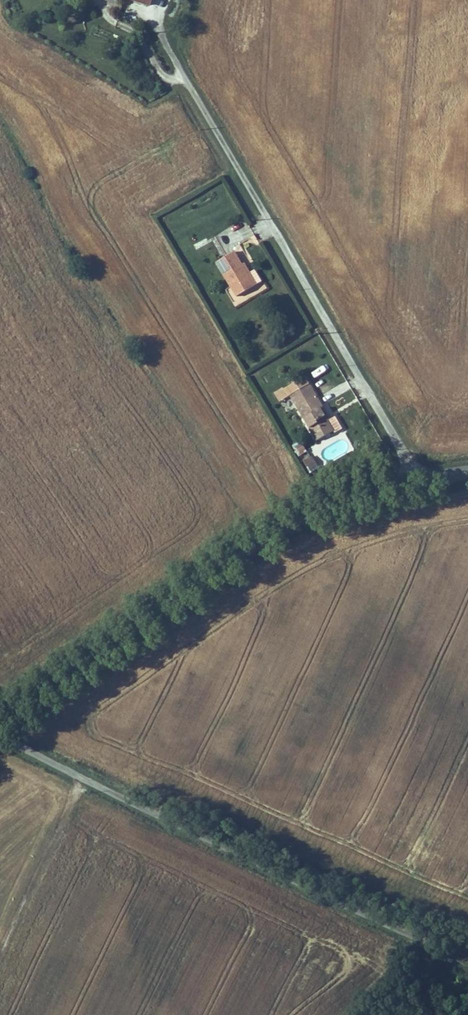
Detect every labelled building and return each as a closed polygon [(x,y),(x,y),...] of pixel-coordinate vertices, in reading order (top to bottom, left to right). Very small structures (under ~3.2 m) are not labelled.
[(237,252),(219,262),(239,297),(257,286),(237,252)] [(311,383),(292,395),(320,440),(335,430),(337,432),(344,428),(336,415),(329,419),(321,407),(324,405),(311,383)] [(294,445),(300,459),(308,456),(303,442),(294,445)] [(310,473),(319,466),(311,455),(301,462),(310,473)]
